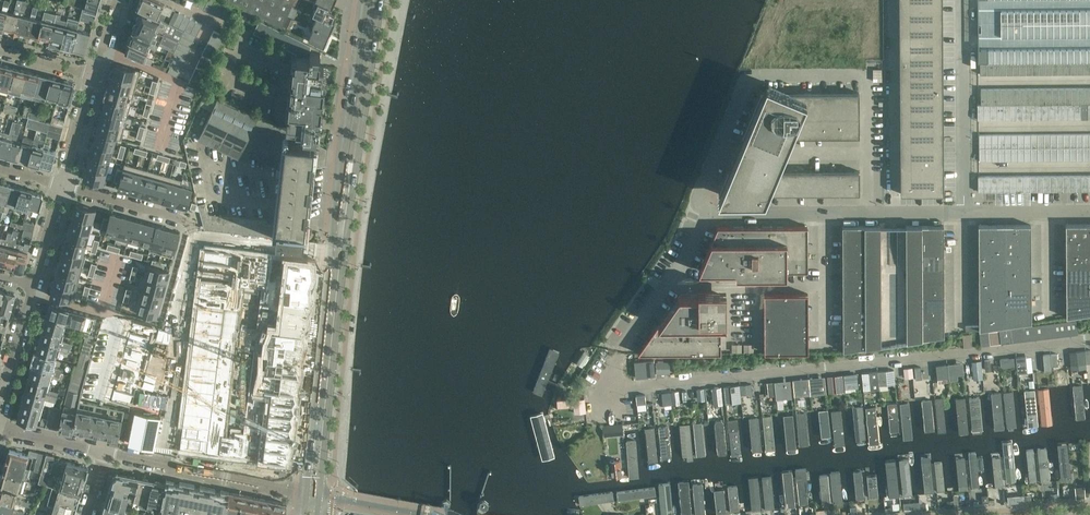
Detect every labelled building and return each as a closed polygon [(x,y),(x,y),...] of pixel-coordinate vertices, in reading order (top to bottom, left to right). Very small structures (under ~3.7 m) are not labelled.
[(2,31),(7,11),(10,1),(8,0),(4,0),(2,10),(0,9),(0,30),(2,31)] [(2,31),(2,30),(9,32),(13,34),(22,0),(17,0),(14,13),(7,11),(2,31)] [(13,34),(18,35),(18,34),(25,36),(31,17),(23,15),(27,1),(23,0),(22,0),(13,34)] [(84,8),(94,11),(96,12),(99,0),(86,0),(84,8)] [(141,10),(160,19),(164,20),(166,14),(172,17),(174,11),(175,9),(156,0),(139,0),(136,7),(141,10)] [(198,6),(203,9),(208,0),(201,0),(198,6)] [(203,9),(209,11),(215,0),(208,0),(203,9)] [(209,11),(215,14),(220,2),(216,0),(215,0),(209,11)] [(239,6),(261,16),(265,18),(282,27),(287,15),(292,3),(294,0),(227,0),(239,6)] [(313,4),(316,5),(312,12),(317,15),(332,20),(333,19),(332,19),(334,14),(330,12),(331,11),(330,11),(332,7),(316,0),(315,0),(313,4)] [(900,193),(903,193),(903,192),(941,192),(941,193),(943,193),(942,0),(899,0),(900,193)] [(220,2),(215,14),(220,17),(226,5),(220,2)] [(292,3),(287,15),(294,18),(299,6),(298,6),(292,3)] [(226,5),(220,17),(226,20),(232,8),(226,5)] [(31,17),(25,36),(37,39),(42,20),(35,18),(36,14),(38,8),(33,6),(31,17)] [(232,8),(226,20),(232,22),(237,10),(232,8)] [(980,9),(981,35),(1089,34),(1089,8),(980,9)] [(95,14),(93,13),(82,10),(80,17),(93,21),(95,14)] [(141,10),(136,20),(178,40),(182,29),(164,20),(160,19),(141,10)] [(42,20),(37,39),(44,41),(49,42),(54,23),(56,16),(57,13),(52,12),(49,22),(42,20)] [(179,12),(173,24),(179,26),(184,15),(179,12)] [(54,23),(49,42),(53,44),(54,43),(60,45),(60,46),(66,26),(58,24),(61,14),(57,13),(56,16),(54,23)] [(184,15),(179,26),(184,29),(190,18),(184,15)] [(312,26),(329,33),(334,21),(332,20),(317,15),(312,26)] [(265,18),(261,16),(253,33),(296,53),(295,62),(293,62),(292,74),(293,74),(293,79),(291,79),(290,91),(292,92),(291,97),(289,97),(288,109),(290,109),(289,114),(287,114),(286,126),(303,128),(303,134),(316,136),(317,129),(319,130),(320,118),(318,117),(319,112),(320,112),(322,100),(320,100),(321,95),(323,95),(324,83),(322,83),(322,77),(324,78),(326,66),(319,65),(320,53),(310,52),(311,45),(263,22),(265,18)] [(294,19),(288,16),(284,26),(290,29),(294,19)] [(66,26),(60,46),(72,49),(79,25),(80,21),(68,18),(66,26)] [(190,32),(196,21),(190,18),(184,29),(190,32)] [(136,20),(132,31),(151,40),(169,48),(174,50),(178,40),(136,20)] [(202,24),(196,21),(190,32),(196,35),(202,24)] [(79,25),(72,49),(84,52),(90,32),(82,30),(83,26),(79,25)] [(308,39),(310,40),(323,47),(324,46),(325,46),(328,39),(327,38),(329,33),(312,26),(314,27),(308,39)] [(184,30),(181,36),(193,41),(196,35),(184,30)] [(214,30),(211,36),(222,42),(225,36),(214,30)] [(129,36),(127,41),(148,51),(151,40),(132,31),(131,35),(129,36)] [(181,36),(179,42),(191,47),(193,41),(181,36)] [(211,36),(208,42),(219,48),(222,42),(211,36)] [(127,48),(126,52),(131,54),(130,55),(149,64),(151,59),(146,57),(148,51),(127,41),(126,46),(127,48)] [(179,42),(176,48),(188,53),(191,47),(179,42)] [(208,42),(205,48),(217,53),(219,48),(208,42)] [(977,47),(978,61),(980,61),(1089,60),(1089,46),(977,47)] [(169,48),(164,59),(171,62),(172,60),(174,54),(173,54),(175,51),(174,50),(169,48)] [(175,51),(173,54),(174,54),(185,59),(188,53),(176,48),(175,51)] [(205,48),(202,53),(214,59),(217,53),(205,48)] [(202,53),(199,59),(211,65),(214,59),(202,53)] [(174,54),(172,60),(183,65),(185,59),(174,54)] [(199,59),(197,65),(208,71),(211,65),(199,59)] [(171,62),(169,66),(170,66),(180,71),(183,65),(172,60),(171,62)] [(157,64),(153,62),(152,65),(167,72),(169,67),(161,63),(157,64)] [(116,63),(112,75),(137,82),(140,70),(116,63)] [(14,67),(2,64),(0,73),(0,90),(8,92),(14,67)] [(197,65),(194,71),(206,77),(208,71),(197,65)] [(170,66),(167,72),(177,77),(180,71),(170,66)] [(14,67),(8,92),(20,95),(21,89),(26,71),(14,67)] [(26,71),(21,89),(20,95),(32,98),(32,97),(33,92),(38,74),(26,71)] [(194,71),(191,77),(203,83),(206,77),(194,71)] [(45,95),(50,77),(38,74),(33,92),(32,97),(44,100),(45,95)] [(112,75),(109,87),(133,94),(137,82),(112,75)] [(50,77),(45,95),(44,100),(51,102),(50,105),(55,106),(56,103),(57,98),(62,80),(50,77)] [(188,82),(188,83),(200,89),(203,83),(191,77),(188,82)] [(62,80),(57,98),(56,103),(68,107),(74,85),(72,83),(62,80)] [(791,93),(765,82),(760,93),(727,172),(718,194),(859,193),(859,171),(775,171),(789,136),(859,136),(859,92),(791,93)] [(109,87),(106,98),(130,105),(133,94),(109,87)] [(258,116),(218,97),(199,138),(238,157),(246,161),(250,154),(282,170),(276,223),(267,223),(268,220),(208,214),(205,202),(200,204),(198,205),(204,229),(302,240),(302,237),(304,237),(311,173),(326,165),(327,150),(286,130),(287,129),(258,116)] [(106,98),(103,109),(127,116),(130,105),(106,98)] [(5,104),(3,111),(15,114),(17,107),(5,104)] [(103,109),(99,121),(124,128),(127,116),(103,109)] [(27,117),(28,117),(39,120),(40,115),(28,111),(27,117)] [(39,120),(28,117),(26,126),(33,128),(36,129),(41,130),(47,131),(48,128),(61,132),(63,126),(50,123),(46,122),(39,120)] [(52,117),(50,123),(63,126),(64,121),(52,117)] [(0,147),(0,155),(8,157),(17,122),(13,121),(9,133),(4,132),(0,147)] [(99,121),(96,132),(121,139),(124,128),(99,121)] [(17,122),(8,157),(17,159),(22,142),(16,140),(21,123),(17,122)] [(61,132),(48,128),(47,131),(47,135),(59,138),(61,132)] [(41,130),(36,129),(34,137),(33,142),(32,144),(27,162),(38,165),(43,147),(37,145),(41,130)] [(96,132),(93,143),(113,149),(116,138),(121,139),(96,132)] [(28,143),(22,142),(17,159),(27,162),(32,144),(33,142),(28,141),(28,143)] [(44,142),(43,147),(38,165),(49,168),(52,166),(56,151),(53,150),(48,149),(50,144),(44,142)] [(93,143),(90,155),(109,160),(113,149),(93,143)] [(90,155),(87,166),(109,172),(106,171),(109,160),(90,155)] [(119,182),(117,188),(129,191),(136,166),(124,163),(122,169),(121,176),(119,182)] [(87,166),(83,178),(105,184),(109,172),(87,166)] [(136,166),(129,191),(140,194),(147,170),(136,166)] [(147,170),(140,194),(152,197),(159,173),(147,170)] [(159,173),(152,197),(163,201),(170,176),(159,173)] [(170,176),(163,201),(174,204),(181,179),(170,176)] [(181,179),(174,204),(186,207),(192,188),(181,184),(182,179),(181,179)] [(0,187),(0,201),(0,202),(0,218),(1,218),(2,216),(6,202),(11,185),(1,182),(0,187)] [(11,185),(6,202),(2,216),(6,217),(10,203),(16,205),(20,187),(11,185)] [(20,187),(16,205),(22,207),(21,211),(26,212),(27,208),(32,191),(20,187)] [(32,191),(27,208),(26,212),(30,213),(31,209),(36,210),(39,211),(43,196),(42,193),(32,191)] [(76,203),(73,215),(92,221),(96,209),(76,203)] [(105,231),(105,232),(116,236),(115,240),(115,241),(122,216),(110,213),(109,218),(107,225),(105,231)] [(73,215),(70,226),(89,232),(92,221),(73,215)] [(122,216),(115,241),(127,244),(133,219),(122,216)] [(133,219),(127,244),(128,242),(139,245),(145,222),(133,219)] [(35,224),(23,221),(23,224),(22,228),(24,229),(33,231),(35,224)] [(145,222),(139,245),(149,248),(149,250),(156,226),(145,222)] [(1006,225),(979,226),(979,238),(1006,238),(1006,225)] [(1031,225),(1006,225),(1006,238),(1031,238),(1031,225)] [(1066,225),(1066,237),(1089,237),(1089,225),(1066,225)] [(70,226),(66,238),(86,243),(89,232),(70,226)] [(156,226),(149,250),(161,253),(167,229),(156,226)] [(865,226),(843,226),(843,240),(865,240),(865,226)] [(922,226),(865,226),(865,240),(865,254),(865,267),(865,281),(865,295),(865,308),(865,322),(865,336),(865,348),(882,346),(922,340),(922,322),(922,309),(922,295),(922,281),(922,268),(922,254),(922,240),(922,226)] [(922,226),(922,240),(944,240),(944,226),(922,226)] [(808,227),(718,227),(718,229),(699,272),(736,272),(736,277),(787,276),(787,271),(808,271),(808,227)] [(33,231),(24,229),(22,235),(31,238),(33,231)] [(167,229),(161,253),(172,257),(179,232),(167,229)] [(13,234),(5,264),(14,266),(20,243),(16,242),(19,232),(14,230),(13,234)] [(0,244),(0,262),(5,264),(13,234),(9,233),(7,239),(2,237),(0,244)] [(1066,237),(1066,251),(1089,251),(1089,237),(1066,237)] [(66,238),(63,249),(85,255),(83,254),(86,243),(66,238)] [(1006,238),(979,238),(979,252),(1006,252),(1006,238)] [(1031,238),(1006,238),(1006,252),(1032,252),(1031,238)] [(865,240),(843,240),(843,254),(865,254),(865,240)] [(922,240),(922,254),(945,254),(944,240),(922,240)] [(20,243),(14,266),(21,268),(23,267),(30,244),(25,242),(24,244),(20,243)] [(205,245),(179,447),(285,461),(289,454),(287,448),(290,442),(288,436),(292,431),(290,424),(293,419),(291,413),(295,407),(293,401),(296,395),(294,389),(298,383),(296,377),(299,372),(297,365),(295,365),(297,353),(300,354),(304,343),(305,342),(304,331),(308,319),(307,307),(311,295),(310,283),(314,272),(313,259),(205,245)] [(63,249),(60,261),(82,267),(85,255),(63,249)] [(1066,251),(1066,264),(1089,264),(1089,251),(1066,251)] [(1032,252),(1006,252),(979,252),(979,266),(1006,266),(1006,279),(1006,293),(1007,307),(1032,306),(1032,252)] [(865,254),(843,254),(843,267),(865,267),(865,254)] [(922,254),(922,268),(945,267),(945,254),(922,254)] [(60,261),(57,272),(79,278),(82,267),(60,261)] [(141,274),(141,275),(166,281),(169,270),(163,268),(157,266),(151,264),(147,263),(144,275),(141,274)] [(1066,264),(1067,278),(1089,278),(1089,264),(1066,264)] [(1006,266),(979,266),(979,279),(1006,279),(1006,266)] [(865,267),(843,267),(843,281),(865,281),(865,267)] [(922,268),(922,281),(945,281),(945,267),(922,268)] [(57,272),(54,283),(75,289),(79,278),(57,272)] [(141,275),(138,286),(162,293),(166,281),(141,275)] [(1067,278),(1067,292),(1089,292),(1089,278),(1067,278)] [(1006,279),(979,279),(980,293),(1006,293),(1006,279)] [(865,281),(843,281),(843,295),(865,295),(865,281)] [(922,281),(922,295),(945,295),(945,281),(922,281)] [(54,283),(50,295),(72,301),(75,289),(54,283)] [(140,287),(137,298),(159,304),(162,293),(138,286),(140,287)] [(699,295),(679,295),(639,352),(638,354),(722,353),(721,325),(727,325),(727,289),(699,290),(699,295)] [(3,290),(0,301),(0,329),(3,330),(5,331),(15,296),(14,293),(3,290)] [(1067,292),(1067,318),(1089,314),(1089,292),(1067,292)] [(1006,293),(980,293),(980,307),(1007,307),(1006,293)] [(787,294),(765,294),(765,309),(787,309),(787,294)] [(809,294),(787,294),(787,309),(809,309),(809,294)] [(865,295),(843,295),(843,308),(865,308),(865,295)] [(922,295),(922,309),(945,309),(945,295),(922,295)] [(137,298),(134,310),(156,316),(159,304),(137,298)] [(50,303),(47,316),(65,321),(86,327),(85,328),(86,328),(91,329),(94,316),(50,303)] [(1032,306),(1007,307),(1007,326),(1032,323),(1032,306)] [(1007,307),(980,307),(980,330),(1007,326),(1007,307)] [(865,308),(843,308),(843,322),(865,322),(865,308)] [(787,309),(765,309),(765,324),(787,323),(787,309)] [(809,309),(787,309),(787,323),(809,323),(809,309)] [(922,309),(922,322),(945,322),(945,309),(922,309)] [(44,327),(44,328),(62,333),(64,326),(68,327),(69,323),(65,321),(47,316),(45,321),(44,322),(42,325),(44,327)] [(128,320),(126,324),(133,326),(130,333),(150,339),(154,327),(128,320)] [(1076,320),(1065,321),(1067,335),(1077,334),(1076,320)] [(1067,335),(1065,321),(1054,323),(1056,336),(1067,335)] [(865,322),(843,322),(844,336),(865,336),(865,322)] [(922,322),(922,340),(945,336),(945,322),(922,322)] [(787,323),(765,324),(765,338),(787,338),(787,323)] [(809,323),(787,323),(787,338),(809,338),(809,323)] [(1056,336),(1054,323),(1043,324),(1045,338),(1056,336)] [(1045,338),(1043,324),(1032,325),(1034,339),(1045,338)] [(1034,339),(1032,325),(1021,327),(1023,340),(1034,339)] [(1023,340),(1021,327),(1010,328),(1012,341),(1023,340)] [(42,334),(40,339),(58,344),(70,348),(71,348),(72,343),(60,340),(62,333),(44,328),(43,329),(41,329),(40,333),(42,334)] [(1012,341),(1010,328),(999,329),(1001,343),(1012,341)] [(990,344),(1000,343),(999,330),(988,332),(990,344)] [(988,331),(979,332),(981,345),(989,344),(988,331)] [(122,339),(121,343),(147,351),(150,339),(130,333),(128,340),(122,339)] [(971,334),(962,335),(964,347),(972,347),(971,334)] [(865,336),(844,336),(844,351),(865,348),(865,336)] [(787,338),(765,338),(765,353),(787,353),(787,338)] [(809,338),(787,338),(787,353),(809,353),(809,338)] [(37,350),(37,351),(39,351),(39,352),(56,357),(57,354),(56,354),(57,349),(69,352),(70,348),(58,344),(40,339),(39,344),(37,345),(36,348),(37,350)] [(84,340),(81,351),(89,353),(92,343),(87,342),(87,341),(84,340)] [(121,343),(120,347),(126,349),(124,356),(144,362),(147,351),(121,343)] [(560,350),(551,346),(533,391),(542,395),(560,350)] [(1085,359),(1084,350),(1076,351),(1076,360),(1085,359)] [(63,408),(59,426),(60,426),(59,429),(72,432),(73,427),(74,422),(76,411),(77,409),(77,406),(78,406),(79,400),(81,392),(81,390),(88,368),(91,357),(90,357),(91,354),(89,353),(81,351),(77,365),(75,364),(75,365),(68,390),(64,404),(63,408)] [(589,355),(584,352),(577,363),(582,366),(589,355)] [(34,360),(33,365),(52,370),(61,373),(62,368),(54,365),(55,359),(55,358),(39,354),(36,353),(36,355),(34,355),(33,359),(34,360)] [(1051,366),(1050,354),(1043,354),(1044,372),(1052,371),(1051,366)] [(116,361),(114,365),(120,367),(141,372),(144,362),(124,356),(122,363),(116,361)] [(1017,373),(1027,372),(1026,356),(1016,357),(1017,373)] [(1009,358),(1000,359),(1001,367),(1010,367),(1009,358)] [(654,360),(634,361),(635,377),(655,375),(654,360)] [(981,361),(972,361),(973,375),(974,379),(983,378),(981,361)] [(669,372),(669,362),(656,362),(656,373),(669,372)] [(956,363),(947,364),(949,380),(957,379),(957,376),(956,363)] [(936,365),(937,378),(948,377),(947,364),(936,365)] [(30,375),(29,376),(49,382),(51,374),(59,377),(61,373),(33,365),(31,370),(30,370),(29,374),(30,375)] [(112,372),(111,376),(137,383),(141,372),(120,367),(119,374),(112,372)] [(904,369),(904,376),(912,376),(912,368),(904,369)] [(888,383),(886,370),(877,371),(879,384),(888,383)] [(879,384),(877,371),(869,372),(870,389),(879,388),(879,384)] [(845,387),(855,386),(854,373),(843,374),(845,387)] [(844,391),(843,374),(834,375),(836,392),(844,391)] [(836,392),(834,375),(827,376),(829,393),(836,392)] [(28,383),(26,387),(46,393),(54,395),(57,396),(58,391),(47,388),(49,382),(29,376),(29,377),(28,378),(27,381),(28,383)] [(111,376),(110,380),(116,382),(114,389),(134,395),(137,383),(111,376)] [(817,377),(809,378),(809,384),(809,387),(818,386),(818,383),(817,377)] [(783,380),(776,381),(777,398),(791,397),(791,393),(785,394),(783,380)] [(751,392),(751,384),(740,385),(741,393),(749,392),(751,392)] [(741,402),(739,385),(730,386),(731,396),(732,403),(741,402)] [(1082,385),(1073,386),(1076,419),(1085,418),(1082,385)] [(1069,386),(1060,387),(1063,422),(1072,421),(1069,386)] [(23,393),(22,397),(23,398),(23,399),(42,404),(44,398),(56,401),(57,396),(54,395),(46,393),(26,387),(25,392),(23,393)] [(722,404),(721,387),(712,387),(714,405),(722,404)] [(703,388),(696,389),(697,400),(705,400),(703,388)] [(1048,388),(1038,390),(1042,426),(1052,425),(1048,388)] [(106,395),(104,399),(131,406),(134,395),(114,389),(112,397),(106,395)] [(1034,389),(1025,390),(1027,422),(1032,421),(1032,426),(1038,425),(1034,389)] [(663,393),(662,393),(664,405),(670,405),(670,398),(669,392),(663,393)] [(1012,392),(1003,393),(1007,428),(1016,427),(1012,392)] [(1000,393),(991,394),(995,430),(1004,429),(1000,393)] [(646,403),(645,394),(636,395),(636,398),(637,404),(646,403)] [(978,396),(969,397),(972,430),(982,429),(978,396)] [(964,397),(955,398),(959,433),(967,432),(964,397)] [(21,405),(17,418),(17,419),(35,424),(36,421),(38,421),(42,404),(23,399),(23,400),(21,400),(20,404),(21,405)] [(585,412),(584,399),(573,400),(575,413),(585,412)] [(943,400),(935,401),(938,432),(946,432),(943,400)] [(931,401),(922,402),(925,430),(933,430),(931,401)] [(908,402),(900,403),(904,438),(912,437),(908,402)] [(896,404),(888,404),(890,433),(899,432),(896,404)] [(47,423),(46,426),(57,428),(57,426),(58,426),(62,408),(61,408),(50,406),(46,423),(47,423)] [(876,406),(866,407),(869,444),(879,443),(876,406)] [(862,408),(853,408),(857,444),(866,443),(862,408)] [(73,427),(72,432),(76,432),(77,428),(118,437),(122,419),(77,409),(76,411),(74,422),(73,427)] [(841,409),(831,411),(835,446),(845,445),(841,409)] [(543,411),(530,415),(531,421),(542,460),(554,456),(545,420),(544,416),(543,411)] [(827,411),(818,411),(821,438),(830,437),(827,411)] [(805,413),(796,414),(799,446),(808,446),(805,413)] [(793,414),(784,415),(786,447),(795,446),(793,414)] [(771,416),(763,417),(766,450),(774,449),(771,416)] [(758,418),(750,418),(753,451),(761,450),(758,418)] [(737,420),(727,421),(729,432),(732,457),(741,456),(738,431),(737,420)] [(722,422),(717,422),(715,424),(716,433),(718,454),(720,456),(725,456),(727,453),(724,423),(722,422)] [(702,423),(694,424),(697,457),(705,456),(702,423)] [(690,425),(680,425),(683,457),(687,457),(687,461),(693,461),(690,425)] [(668,426),(659,427),(662,458),(671,457),(668,426)] [(654,428),(645,429),(648,464),(657,463),(654,428)] [(634,439),(626,440),(629,476),(638,475),(634,439)] [(1012,441),(1002,442),(1006,485),(1016,484),(1012,441)] [(1058,443),(1061,480),(1070,480),(1067,442),(1058,443)] [(1037,449),(1040,482),(1049,481),(1046,448),(1037,449)] [(10,449),(6,461),(25,467),(29,468),(33,456),(10,449)] [(1034,450),(1027,450),(1029,482),(1036,482),(1034,450)] [(976,451),(968,452),(971,489),(980,488),(976,451)] [(46,453),(39,452),(38,455),(33,470),(41,472),(42,468),(45,457),(46,453)] [(42,468),(63,474),(84,481),(88,467),(68,461),(54,458),(55,455),(46,453),(45,457),(42,468)] [(908,454),(898,455),(902,496),(912,495),(908,454)] [(930,454),(921,455),(924,494),(934,493),(930,454)] [(964,454),(955,455),(959,490),(968,489),(964,454)] [(1000,457),(993,458),(995,486),(1003,486),(1000,457)] [(895,458),(885,459),(889,497),(899,496),(895,458)] [(619,460),(609,462),(611,477),(621,475),(619,460)] [(4,468),(3,473),(22,478),(26,480),(27,476),(29,476),(31,469),(29,468),(25,467),(6,461),(6,462),(4,462),(3,467),(4,468)] [(942,461),(934,462),(937,492),(945,491),(942,461)] [(53,486),(59,488),(80,494),(84,481),(63,474),(42,468),(41,472),(38,482),(39,482),(43,483),(53,486)] [(792,469),(782,470),(786,507),(795,506),(792,469)] [(861,470),(853,471),(856,500),(864,499),(861,470)] [(839,471),(830,472),(833,502),(841,501),(839,471)] [(0,482),(0,485),(18,490),(18,491),(23,492),(27,480),(26,480),(22,478),(3,473),(0,482)] [(112,479),(109,488),(127,493),(129,487),(130,487),(128,495),(134,496),(136,489),(138,479),(136,479),(134,476),(120,473),(120,474),(117,473),(114,476),(113,479),(112,479)] [(876,473),(866,474),(869,498),(879,497),(876,473)] [(827,474),(819,475),(821,491),(819,491),(820,497),(821,497),(822,503),(830,502),(827,474)] [(758,476),(748,477),(752,511),(757,510),(761,510),(758,476)] [(771,476),(761,477),(765,510),(774,509),(771,476)] [(136,489),(134,496),(134,499),(142,501),(142,505),(146,505),(151,482),(149,481),(148,479),(143,478),(141,480),(138,479),(136,489)] [(166,478),(158,513),(162,514),(168,514),(179,514),(186,482),(170,479),(166,478)] [(807,479),(796,480),(798,505),(808,504),(806,491),(808,491),(807,479)] [(678,481),(681,514),(691,514),(688,480),(678,481)] [(151,482),(146,505),(152,506),(152,503),(160,504),(165,483),(156,481),(154,483),(151,482)] [(186,482),(179,514),(201,514),(207,486),(186,482)] [(659,483),(661,514),(673,514),(670,482),(659,483)] [(693,484),(695,514),(698,514),(705,514),(702,483),(693,484)] [(15,502),(31,507),(32,503),(22,500),(22,499),(16,498),(18,491),(18,490),(0,485),(0,498),(15,502)] [(737,485),(728,486),(730,512),(739,511),(737,485)] [(80,494),(59,488),(53,486),(48,503),(54,504),(52,514),(31,508),(29,514),(74,514),(80,494)] [(207,486),(201,514),(225,514),(228,491),(207,486)] [(1076,487),(1077,497),(1085,497),(1084,486),(1076,487)] [(654,487),(617,491),(617,499),(655,495),(654,487)] [(108,502),(107,504),(124,509),(124,508),(125,509),(126,503),(133,504),(134,499),(134,496),(129,495),(128,495),(126,494),(127,493),(109,488),(106,499),(108,502)] [(724,489),(714,489),(716,513),(726,512),(724,489)] [(226,510),(225,514),(239,514),(242,494),(239,493),(239,494),(231,492),(231,491),(228,491),(226,510)] [(613,492),(579,496),(580,505),(614,500),(613,492)] [(239,514),(246,514),(247,513),(252,514),(254,496),(252,496),(244,495),(244,494),(242,494),(239,514)] [(252,514),(260,514),(269,514),(272,500),(270,500),(268,499),(268,500),(257,497),(254,496),(252,514)] [(0,498),(0,510),(17,514),(23,514),(24,512),(13,509),(15,502),(0,498)] [(480,499),(479,504),(483,507),(488,505),(488,501),(485,498),(480,499)] [(269,514),(285,514),(286,503),(272,500),(269,514)] [(919,501),(903,503),(904,511),(919,510),(919,501)] [(104,514),(124,514),(126,509),(125,509),(124,508),(124,509),(107,504),(106,507),(104,507),(102,512),(104,514)]
